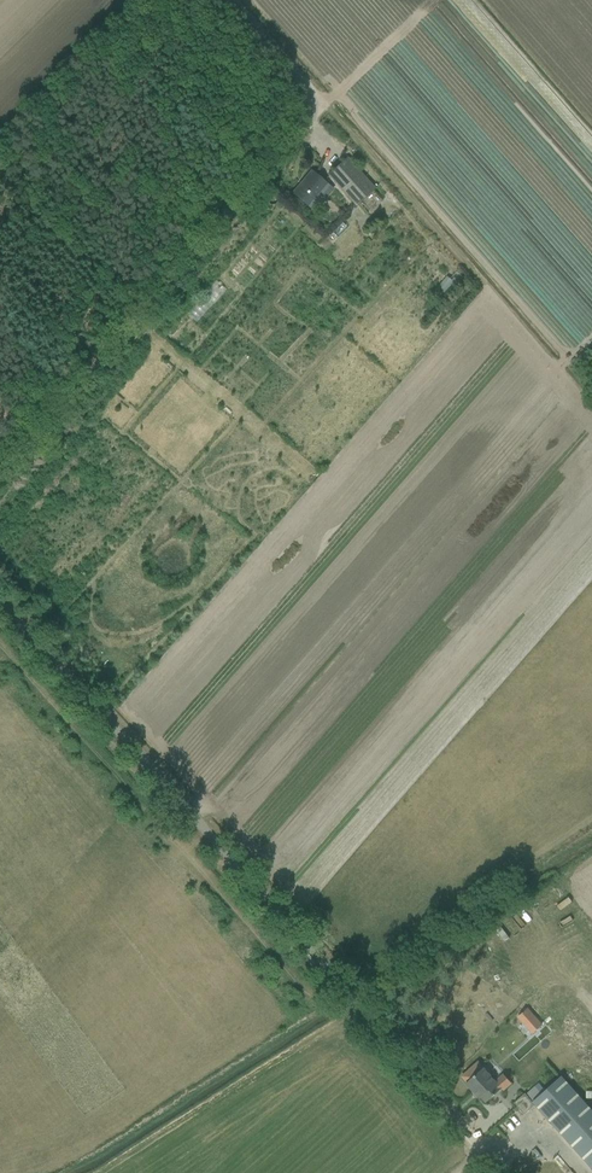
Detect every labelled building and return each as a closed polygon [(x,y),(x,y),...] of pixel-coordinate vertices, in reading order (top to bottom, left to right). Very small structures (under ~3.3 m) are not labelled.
[(381,201),(372,191),(375,188),(347,158),(328,175),(336,183),(356,205),(358,204),(367,214),(381,201)] [(328,185),(321,179),(312,171),(293,193),(302,201),(309,207),(328,185)] [(432,293),(442,301),(463,276),(454,267),(432,293)] [(207,284),(182,311),(188,316),(213,290),(207,284)] [(525,1023),(535,1035),(543,1028),(534,1016),(525,1023)] [(481,1061),(495,1057),(493,1048),(479,1052),(481,1061)] [(459,1076),(484,1105),(508,1083),(497,1071),(491,1077),(476,1061),(459,1076)] [(569,1077),(538,1104),(591,1168),(591,1105),(569,1077)] [(531,1095),(538,1103),(546,1096),(539,1088),(531,1095)] [(518,1105),(529,1116),(539,1105),(529,1095),(518,1105)] [(537,1165),(543,1169),(548,1163),(542,1158),(537,1165)]
